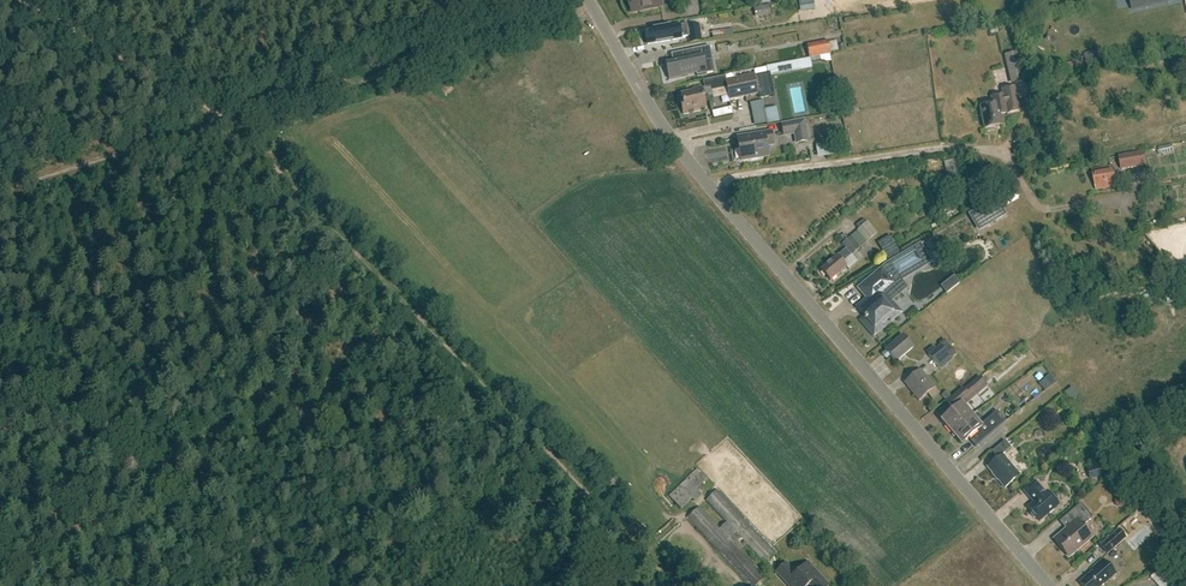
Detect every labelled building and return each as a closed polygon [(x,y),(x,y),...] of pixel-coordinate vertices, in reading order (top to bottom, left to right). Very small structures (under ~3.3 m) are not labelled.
[(662,6),(661,0),(629,0),(631,12),(662,6)] [(798,12),(813,8),(811,0),(795,0),(798,12)] [(1133,10),(1168,3),(1168,0),(1131,0),(1133,10)] [(688,27),(687,24),(679,25),(645,31),(647,45),(681,39),(681,38),(688,37),(690,44),(701,42),(699,25),(688,27)] [(809,58),(831,54),(828,41),(806,45),(809,58)] [(696,76),(707,74),(704,60),(712,59),(710,47),(673,54),(675,62),(665,64),(668,80),(696,74),(696,76)] [(1011,84),(1025,81),(1019,52),(1004,55),(1011,84)] [(793,58),(774,60),(775,68),(794,66),(793,58)] [(754,74),(726,80),(727,87),(730,100),(759,94),(760,99),(774,96),(769,74),(755,77),(754,74)] [(712,97),(711,91),(727,87),(726,80),(725,76),(702,81),(704,89),(701,89),(701,88),(692,90),(693,92),(681,95),(683,101),(680,101),(684,115),(706,110),(704,99),(712,97)] [(1019,111),(1012,87),(1000,91),(1001,96),(990,99),(992,106),(979,109),(984,129),(1002,125),(999,113),(1005,111),(1006,114),(1019,111)] [(751,122),(762,119),(758,97),(746,100),(751,122)] [(776,107),(764,110),(766,123),(779,121),(776,107)] [(809,142),(805,119),(781,123),(783,137),(794,135),(795,144),(809,142)] [(768,155),(766,146),(773,144),(771,132),(752,135),(749,136),(738,138),(739,149),(742,148),(743,159),(741,159),(741,160),(750,158),(752,159),(758,158),(759,157),(768,155)] [(1122,170),(1147,166),(1144,152),(1119,156),(1122,170)] [(954,166),(953,159),(944,162),(945,169),(949,182),(961,179),(957,165),(954,166)] [(1096,190),(1116,187),(1113,167),(1093,171),(1096,190)] [(983,219),(987,225),(1004,215),(995,200),(970,215),(975,224),(983,219)] [(890,236),(878,243),(887,260),(899,253),(890,236)] [(837,256),(820,269),(830,281),(846,267),(842,263),(859,248),(850,237),(842,243),(846,248),(837,256)] [(890,301),(901,292),(881,269),(858,288),(868,300),(861,307),(867,315),(860,321),(873,336),(883,328),(880,325),(888,318),(891,321),(901,313),(890,301)] [(896,362),(913,347),(902,335),(885,350),(896,362)] [(939,368),(951,358),(941,345),(929,355),(939,368)] [(919,401),(935,388),(920,370),(904,383),(919,401)] [(974,392),(987,382),(987,381),(994,375),(989,370),(981,377),(980,376),(968,386),(974,392)] [(1050,374),(1045,379),(1051,386),(1056,381),(1050,374)] [(1068,383),(1059,388),(1064,397),(1073,391),(1068,383)] [(963,423),(971,416),(961,403),(969,396),(963,389),(947,402),(953,409),(940,420),(951,433),(963,423)] [(947,391),(941,395),(946,401),(951,396),(947,391)] [(963,423),(951,433),(961,444),(981,427),(971,416),(963,423)] [(1005,488),(1020,475),(1003,455),(1011,448),(1005,441),(992,452),(998,458),(987,467),(1005,488)] [(668,496),(678,507),(707,480),(697,469),(679,486),(668,496)] [(1044,493),(1034,481),(1023,491),(1033,503),(1027,508),(1039,522),(1058,505),(1046,492),(1044,493)] [(717,491),(706,501),(727,522),(719,529),(699,508),(688,518),(751,585),(756,585),(765,578),(740,551),(747,544),(764,562),(775,552),(717,491)] [(1068,556),(1079,547),(1078,546),(1090,536),(1081,526),(1092,517),(1081,503),(1068,514),(1075,522),(1054,539),(1068,556)] [(1155,508),(1148,513),(1153,520),(1160,514),(1155,508)] [(1137,522),(1150,533),(1158,524),(1145,513),(1137,522)] [(1107,554),(1126,538),(1119,529),(1100,546),(1107,554)] [(827,533),(813,542),(821,553),(834,544),(827,533)] [(1115,574),(1102,559),(1091,568),(1093,571),(1080,583),(1080,582),(1079,583),(1082,585),(1100,585),(1103,583),(1104,584),(1115,574)] [(1147,573),(1158,585),(1159,585),(1171,576),(1159,563),(1147,573)] [(785,564),(776,572),(788,585),(794,585),(796,585),(797,585),(807,585),(809,584),(811,585),(828,585),(813,570),(808,574),(802,568),(795,575),(785,564)]
